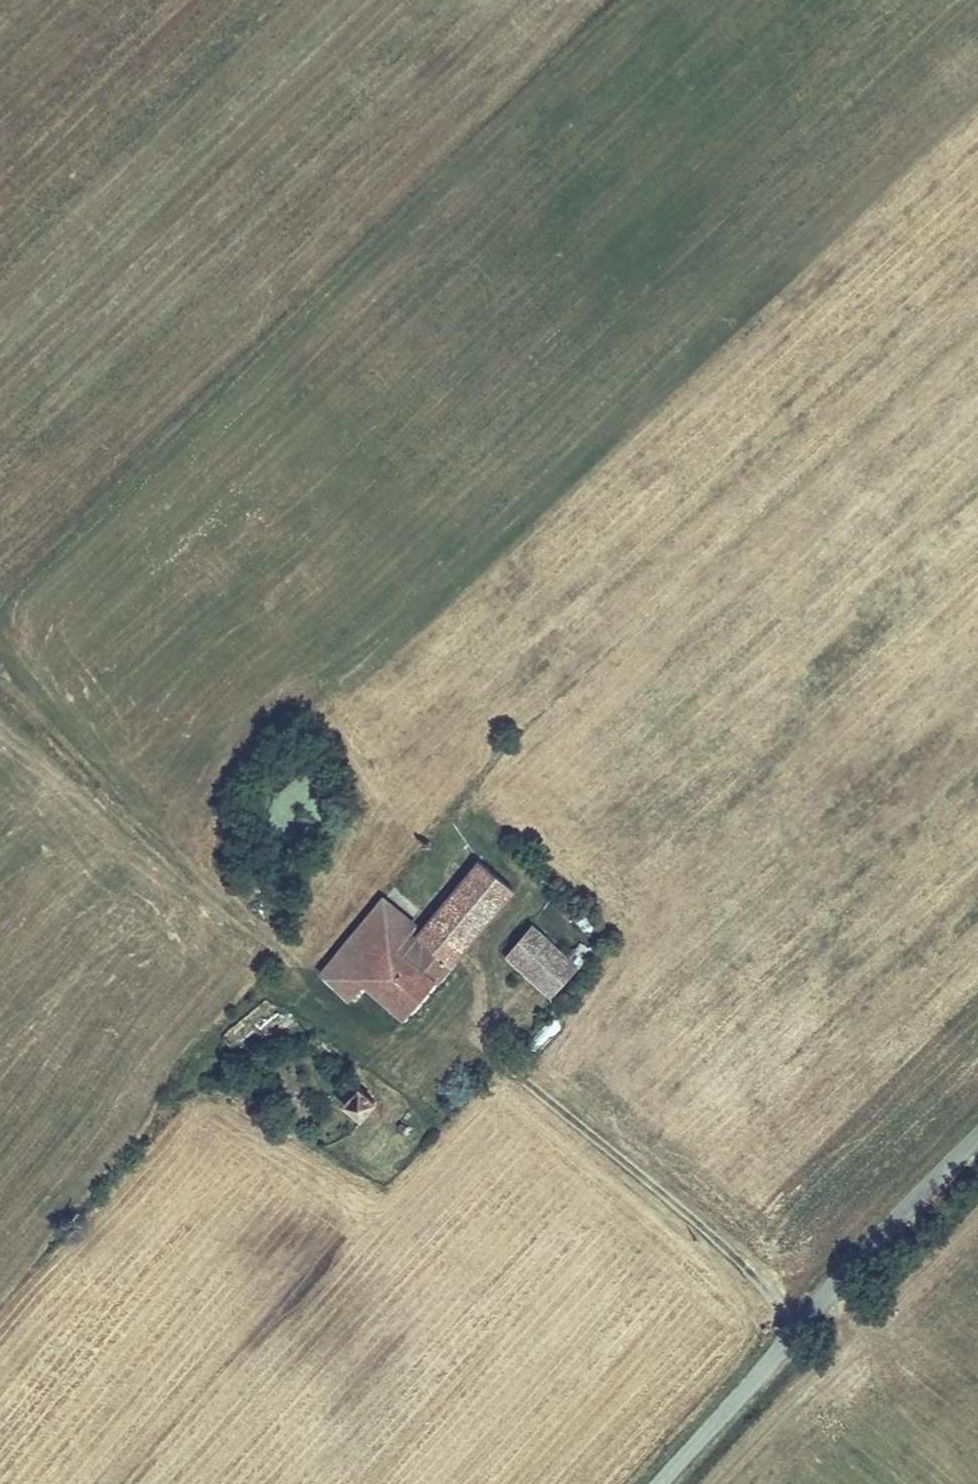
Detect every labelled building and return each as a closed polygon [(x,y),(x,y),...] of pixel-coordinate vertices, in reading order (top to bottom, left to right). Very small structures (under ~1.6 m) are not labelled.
[(385,899),(318,980),(358,1012),(375,992),(411,1022),(518,892),(479,861),(422,929),(385,899)] [(533,927),(505,956),(556,999),(582,969),(533,927)] [(357,1091),(340,1113),(358,1127),(375,1105),(357,1091)]
